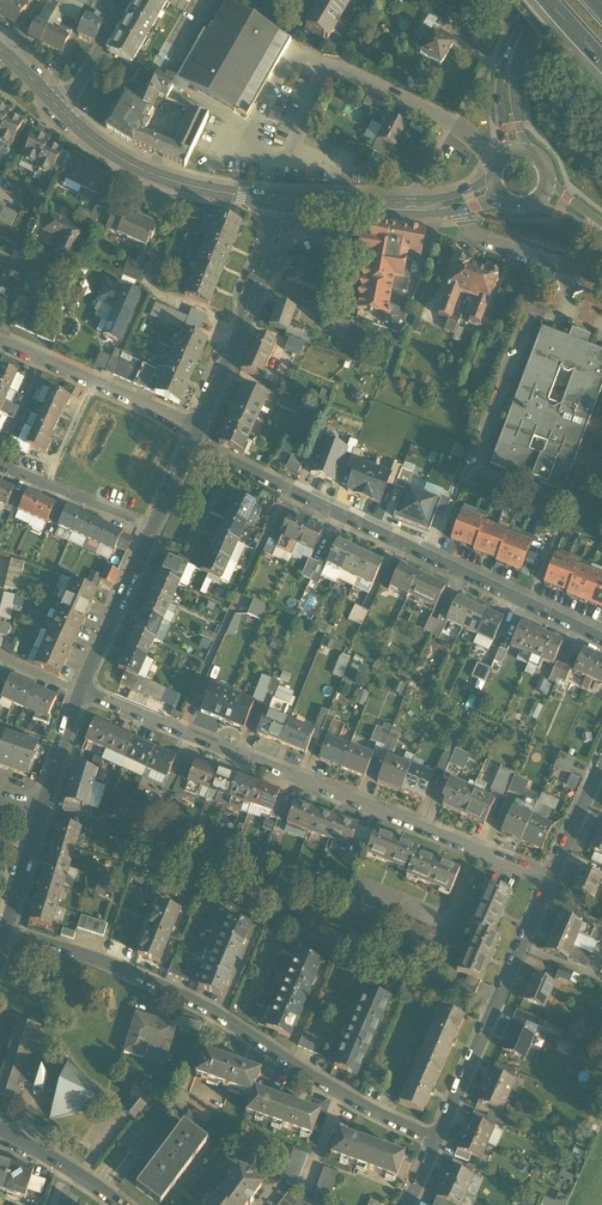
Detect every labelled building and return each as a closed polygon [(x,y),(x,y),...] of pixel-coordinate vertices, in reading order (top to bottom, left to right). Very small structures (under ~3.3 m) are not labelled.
[(15,24),(27,7),(16,0),(2,0),(0,3),(0,14),(15,24)] [(76,24),(82,11),(87,0),(57,0),(54,6),(64,11),(61,17),(76,24)] [(89,11),(93,2),(89,0),(87,0),(82,11),(88,14),(89,11)] [(114,9),(116,4),(107,0),(104,7),(114,9)] [(131,65),(168,0),(140,0),(110,53),(131,65)] [(327,40),(351,0),(322,0),(306,28),(327,40)] [(104,7),(93,2),(89,11),(100,16),(104,7)] [(29,37),(40,44),(48,28),(54,31),(61,17),(64,11),(54,6),(50,3),(48,5),(37,23),(36,22),(29,37)] [(187,84),(235,111),(246,118),(268,79),(291,40),(226,3),(182,81),(187,84)] [(88,14),(85,19),(100,25),(103,17),(100,16),(89,11),(88,14)] [(421,25),(434,33),(441,20),(428,13),(421,25)] [(61,17),(54,31),(69,38),(76,24),(61,17)] [(101,26),(100,25),(85,19),(78,35),(95,42),(101,26)] [(70,39),(69,38),(54,31),(48,28),(40,44),(62,55),(70,39)] [(420,54),(440,67),(452,47),(433,35),(428,42),(422,39),(416,49),(421,53),(420,54)] [(143,89),(137,104),(151,112),(158,96),(166,100),(172,87),(175,79),(158,72),(149,92),(143,89)] [(176,95),(173,103),(192,111),(196,103),(176,95)] [(151,112),(137,104),(124,96),(119,104),(119,105),(106,128),(132,144),(139,132),(143,134),(146,128),(149,124),(145,122),(151,112)] [(364,105),(379,113),(383,104),(368,97),(364,105)] [(9,114),(10,111),(1,107),(0,109),(0,133),(9,114)] [(191,111),(174,147),(168,145),(161,142),(160,141),(149,137),(143,134),(139,132),(132,144),(155,154),(163,157),(185,167),(191,155),(202,131),(208,118),(195,113),(191,111)] [(9,114),(0,133),(0,144),(11,149),(24,121),(9,114)] [(376,139),(394,149),(406,126),(391,118),(384,131),(381,130),(376,139)] [(21,159),(37,167),(48,144),(49,140),(33,132),(21,159)] [(346,147),(359,153),(361,149),(348,143),(346,147)] [(0,144),(0,155),(6,158),(11,149),(0,144)] [(62,150),(48,144),(37,167),(35,171),(49,178),(56,165),(62,152),(62,150)] [(69,155),(62,152),(56,165),(63,168),(69,155)] [(100,196),(109,178),(74,161),(65,179),(100,196)] [(104,206),(97,203),(91,217),(89,222),(95,225),(104,206)] [(4,224),(10,211),(4,208),(0,216),(0,222),(4,224)] [(17,214),(10,211),(4,224),(11,227),(16,217),(17,214)] [(91,217),(85,213),(82,219),(89,222),(91,217)] [(107,229),(117,234),(125,217),(114,213),(107,229)] [(35,228),(45,232),(46,229),(45,229),(50,219),(41,215),(35,228)] [(125,216),(125,217),(117,234),(146,247),(149,239),(151,240),(158,225),(145,219),(143,224),(125,216)] [(55,260),(70,267),(80,245),(77,244),(82,232),(60,222),(61,220),(53,217),(52,218),(50,218),(50,219),(45,229),(46,229),(62,236),(55,252),(58,253),(55,260)] [(185,296),(208,306),(240,226),(217,217),(185,296)] [(373,224),(369,243),(368,247),(369,248),(398,253),(421,256),(425,234),(400,229),(401,229),(373,224)] [(356,249),(358,251),(359,253),(368,254),(369,248),(368,247),(369,243),(362,241),(358,244),(356,249)] [(365,271),(357,312),(387,317),(398,253),(369,248),(368,254),(365,271)] [(365,271),(368,254),(359,253),(358,251),(357,252),(355,259),(356,260),(354,261),(353,265),(356,270),(365,271)] [(421,256),(398,253),(387,317),(357,312),(356,320),(391,332),(397,318),(398,318),(402,292),(407,293),(413,258),(420,259),(421,256)] [(303,287),(306,288),(308,280),(313,266),(293,259),(286,281),(303,287)] [(121,276),(126,278),(130,270),(141,275),(145,267),(128,260),(121,276)] [(459,296),(467,299),(477,272),(470,269),(471,267),(460,263),(440,317),(448,320),(449,321),(450,318),(459,296)] [(144,276),(141,275),(130,270),(126,278),(141,284),(144,276)] [(488,276),(477,272),(467,299),(474,301),(473,305),(476,306),(471,317),(470,321),(480,325),(498,277),(489,274),(488,276)] [(306,288),(321,293),(324,286),(308,280),(306,288)] [(105,334),(118,340),(130,314),(126,312),(134,294),(106,282),(99,301),(116,308),(105,334)] [(299,300),(317,307),(321,293),(306,288),(303,287),(299,300)] [(539,292),(526,287),(522,298),(535,303),(539,292)] [(474,301),(467,299),(466,302),(468,303),(464,314),(471,317),(476,306),(473,305),(474,301)] [(269,326),(288,333),(291,324),(296,310),(278,303),(269,326)] [(191,310),(188,318),(155,304),(150,316),(183,330),(184,331),(196,336),(205,315),(191,310)] [(333,325),(349,330),(352,320),(336,315),(333,325)] [(447,324),(456,328),(457,327),(459,322),(458,321),(450,318),(449,321),(448,320),(447,324)] [(409,330),(420,335),(425,324),(413,319),(409,330)] [(287,335),(301,340),(305,329),(291,324),(288,333),(287,335)] [(456,328),(447,324),(444,331),(454,335),(456,328)] [(457,327),(456,328),(454,335),(452,339),(459,342),(463,330),(457,327)] [(59,331),(52,328),(47,341),(53,343),(59,331)] [(305,328),(305,329),(301,340),(308,342),(312,330),(305,328)] [(557,488),(559,482),(564,484),(601,385),(601,384),(601,351),(586,345),(568,339),(541,328),(490,463),(557,488)] [(572,330),(568,339),(586,345),(590,337),(572,330)] [(166,370),(188,380),(207,341),(196,336),(184,331),(170,361),(161,357),(157,366),(166,370)] [(257,334),(251,347),(271,355),(276,342),(257,334)] [(284,349),(297,356),(304,342),(289,337),(284,349)] [(264,370),(271,355),(251,347),(241,370),(274,384),(278,376),(264,370)] [(111,359),(119,362),(124,351),(116,348),(111,359)] [(96,367),(104,371),(109,358),(101,355),(96,367)] [(106,371),(113,375),(119,362),(111,359),(106,371)] [(140,371),(119,362),(113,375),(135,384),(140,371)] [(135,384),(156,393),(164,374),(155,370),(143,365),(140,371),(135,384)] [(10,390),(17,374),(0,366),(0,386),(10,390)] [(166,370),(164,374),(156,393),(155,393),(178,403),(188,380),(166,370)] [(17,374),(10,390),(17,394),(24,377),(17,374)] [(5,402),(10,390),(0,386),(0,399),(5,402)] [(44,406),(52,389),(44,386),(36,402),(44,406)] [(245,386),(228,424),(250,434),(267,396),(245,386)] [(52,389),(44,406),(62,414),(64,408),(66,409),(71,398),(52,389)] [(12,405),(17,394),(10,390),(5,402),(12,405)] [(12,405),(5,402),(0,411),(0,413),(7,416),(8,417),(13,406),(12,405)] [(44,406),(39,417),(56,425),(62,414),(44,406)] [(34,428),(39,417),(31,414),(26,425),(34,428)] [(39,417),(34,428),(51,436),(56,425),(39,417)] [(34,428),(26,425),(24,424),(17,441),(26,445),(34,428)] [(241,454),(250,434),(228,424),(219,443),(241,454)] [(49,442),(51,436),(34,428),(26,445),(30,447),(45,454),(48,448),(51,443),(49,442)] [(9,446),(27,454),(30,447),(26,445),(17,441),(13,439),(9,446)] [(323,440),(310,473),(334,482),(346,449),(323,440)] [(358,464),(363,453),(354,449),(346,469),(354,473),(358,464)] [(288,466),(299,471),(305,459),(294,454),(288,466)] [(402,467),(401,470),(413,474),(416,467),(404,463),(402,467)] [(354,473),(347,491),(355,494),(354,495),(363,498),(374,470),(358,464),(354,473)] [(402,467),(394,464),(389,476),(390,476),(386,485),(394,487),(401,470),(402,467)] [(386,485),(390,476),(389,476),(374,470),(363,498),(371,502),(372,500),(379,503),(386,485)] [(394,487),(403,491),(405,486),(408,487),(412,478),(413,474),(401,470),(394,487)] [(287,476),(295,480),(298,475),(289,471),(287,476)] [(403,491),(393,517),(429,531),(436,513),(441,500),(440,500),(423,493),(427,484),(412,478),(408,487),(405,486),(403,491)] [(481,488),(545,512),(548,506),(541,504),(483,482),(481,488)] [(0,484),(0,505),(4,507),(6,508),(7,506),(14,491),(0,484)] [(443,491),(427,484),(423,493),(440,500),(441,497),(443,491)] [(541,504),(548,506),(545,512),(543,519),(550,521),(555,509),(560,496),(559,496),(560,495),(546,490),(541,504)] [(7,506),(13,509),(20,493),(14,491),(7,506)] [(19,512),(32,518),(41,499),(27,492),(25,496),(18,511),(19,512)] [(25,496),(20,493),(13,509),(18,511),(25,496)] [(235,497),(227,516),(246,524),(254,505),(235,497)] [(450,501),(441,497),(440,500),(441,500),(436,513),(444,516),(450,501)] [(55,505),(41,499),(32,518),(46,524),(47,522),(55,505)] [(47,522),(53,524),(60,508),(55,505),(47,522)] [(262,509),(254,505),(246,524),(253,528),(262,509)] [(461,513),(473,517),(476,509),(464,505),(461,513)] [(66,510),(60,508),(53,524),(58,527),(66,510)] [(58,527),(72,533),(81,514),(67,508),(66,510),(58,527)] [(488,514),(476,509),(473,517),(485,522),(488,514)] [(461,513),(454,510),(449,523),(456,526),(461,513)] [(451,540),(463,545),(473,517),(461,513),(456,526),(451,540)] [(72,533),(86,539),(95,521),(81,514),(72,533)] [(238,543),(246,524),(227,516),(218,535),(238,543)] [(290,516),(280,537),(297,544),(306,523),(290,516)] [(463,545),(475,549),(484,524),(485,522),(473,517),(463,545)] [(86,539),(100,546),(108,527),(95,521),(86,539)] [(496,528),(507,533),(510,526),(498,521),(496,528)] [(323,530),(306,523),(297,544),(313,552),(323,530)] [(474,551),(485,556),(496,528),(484,524),(475,549),(474,551)] [(522,530),(510,526),(507,533),(507,535),(518,540),(522,531),(522,530)] [(122,533),(108,527),(100,546),(114,552),(116,547),(122,534),(122,533)] [(485,556),(497,560),(507,535),(507,533),(496,528),(485,556)] [(534,536),(522,531),(518,540),(530,544),(534,536)] [(116,547),(126,552),(132,539),(122,534),(116,547)] [(229,562),(238,543),(218,535),(210,553),(229,562)] [(496,562),(508,567),(518,540),(507,535),(497,560),(496,562)] [(292,556),(297,544),(280,537),(277,543),(275,549),(276,549),(292,556)] [(263,552),(272,557),(276,549),(275,549),(277,543),(269,539),(263,552)] [(530,544),(518,540),(508,567),(520,571),(530,544)] [(327,564),(342,571),(352,549),(337,542),(326,563),(326,564),(327,564)] [(238,543),(229,562),(237,565),(245,546),(238,543)] [(297,544),(292,556),(301,560),(303,556),(309,559),(313,552),(297,544)] [(288,564),(292,556),(276,549),(272,557),(288,564)] [(342,571),(357,578),(367,556),(352,549),(342,571)] [(558,550),(556,557),(565,561),(568,554),(558,550)] [(221,581),(229,562),(210,553),(201,572),(207,575),(221,581)] [(569,554),(566,561),(578,566),(580,560),(581,559),(569,554)] [(383,564),(367,556),(357,578),(357,579),(372,586),(383,564)] [(544,584),(556,588),(566,561),(565,561),(556,557),(554,556),(544,584)] [(168,557),(159,575),(179,584),(187,565),(168,557)] [(301,576),(310,581),(313,574),(318,563),(309,559),(301,576)] [(313,574),(321,577),(321,576),(327,564),(326,564),(326,563),(320,559),(318,563),(313,574)] [(4,588),(17,591),(24,563),(11,560),(4,587),(4,588)] [(578,566),(577,568),(589,572),(592,565),(580,560),(578,566)] [(556,588),(568,593),(577,568),(578,566),(566,561),(556,588)] [(228,584),(237,565),(229,562),(221,581),(228,584)] [(335,582),(337,579),(342,571),(327,564),(321,576),(335,582)] [(589,572),(601,577),(601,573),(601,568),(592,564),(592,565),(589,572)] [(196,569),(187,565),(179,584),(187,587),(196,569)] [(107,566),(104,573),(116,578),(119,572),(107,566)] [(389,587),(408,596),(417,577),(405,571),(406,569),(399,566),(395,573),(389,587)] [(567,595),(579,600),(589,572),(577,568),(568,593),(567,595)] [(379,589),(386,592),(389,587),(395,573),(388,570),(379,589)] [(357,578),(342,571),(337,579),(353,587),(357,579),(357,578)] [(579,600),(590,604),(601,577),(589,572),(579,600)] [(112,585),(116,578),(104,573),(100,580),(112,585)] [(318,584),(321,577),(313,574),(310,581),(318,584)] [(159,575),(151,594),(171,602),(179,584),(159,575)] [(221,581),(207,575),(199,593),(206,596),(211,583),(219,586),(221,581)] [(444,590),(417,577),(408,596),(407,597),(415,601),(414,604),(417,606),(419,603),(435,610),(444,590)] [(601,608),(601,577),(590,604),(601,608)] [(357,579),(353,587),(368,595),(372,586),(357,579)] [(73,581),(67,594),(91,604),(96,592),(73,581)] [(225,592),(217,589),(214,595),(222,599),(225,592)] [(4,593),(2,600),(15,603),(16,596),(4,593)] [(67,594),(58,613),(82,624),(91,604),(67,594)] [(151,594),(143,613),(162,621),(166,612),(171,602),(151,594)] [(447,622),(462,629),(472,607),(457,599),(450,614),(446,621),(447,622)] [(2,600),(1,605),(13,608),(15,603),(2,600)] [(247,615),(260,620),(267,606),(254,600),(247,615)] [(166,612),(175,615),(179,606),(171,602),(166,612)] [(419,603),(417,606),(433,613),(435,610),(419,603)] [(0,609),(0,611),(12,614),(13,608),(1,605),(0,609)] [(349,621),(355,624),(362,610),(356,607),(349,621)] [(462,629),(477,636),(487,614),(472,607),(462,629)] [(368,612),(362,610),(355,624),(361,627),(368,612)] [(12,614),(0,611),(0,618),(10,620),(12,614)] [(442,611),(437,621),(445,625),(447,622),(446,621),(450,614),(442,611)] [(175,615),(166,612),(162,621),(162,622),(170,625),(175,615)] [(58,613),(49,633),(73,644),(82,624),(58,613)] [(143,613),(135,631),(154,640),(162,622),(162,621),(143,613)] [(503,621),(487,614),(477,636),(492,643),(503,621)] [(241,618),(234,615),(226,634),(233,637),(241,618)] [(423,631),(431,634),(437,621),(429,618),(423,631)] [(333,628),(318,620),(313,629),(328,637),(333,628)] [(439,638),(445,625),(437,621),(431,634),(439,638)] [(162,622),(154,640),(162,643),(170,625),(162,622)] [(8,631),(9,625),(0,623),(0,629),(8,631)] [(520,651),(532,656),(541,635),(520,625),(511,647),(520,651)] [(217,636),(202,630),(198,637),(203,639),(211,643),(214,644),(217,636)] [(135,631),(127,650),(146,658),(154,640),(135,631)] [(49,633),(40,653),(64,663),(73,644),(49,633)] [(541,635),(532,656),(543,661),(552,666),(562,644),(541,635)] [(492,643),(477,636),(473,644),(488,652),(492,643)] [(211,643),(203,639),(199,647),(207,650),(211,643)] [(283,644),(273,640),(269,648),(279,652),(283,644)] [(494,661),(501,665),(507,652),(499,649),(494,661)] [(138,677),(146,658),(127,650),(118,669),(126,672),(132,675),(138,678),(138,677)] [(528,665),(532,656),(520,651),(517,660),(528,665)] [(586,677),(592,680),(601,659),(596,657),(595,658),(582,652),(574,672),(586,677)] [(58,676),(64,663),(40,653),(35,666),(58,676)] [(342,679),(349,660),(340,656),(332,675),(342,679)] [(539,670),(543,661),(532,656),(528,665),(536,669),(539,670)] [(153,662),(146,658),(138,677),(144,680),(145,680),(153,662)] [(601,659),(592,680),(601,684),(601,659)] [(471,677),(478,681),(484,666),(478,663),(471,677)] [(555,683),(557,679),(562,667),(556,664),(549,680),(555,683)] [(536,669),(528,665),(524,674),(532,677),(536,669)] [(491,669),(484,666),(478,681),(484,683),(491,669)] [(570,670),(562,667),(557,679),(565,682),(570,670)] [(120,684),(127,687),(132,675),(126,672),(120,684)] [(291,676),(282,672),(279,680),(288,683),(291,676)] [(127,687),(132,689),(138,678),(132,675),(127,687)] [(257,687),(268,691),(272,680),(262,675),(257,687)] [(132,689),(138,692),(144,680),(138,677),(138,678),(132,689)] [(353,680),(344,677),(341,685),(350,688),(353,680)] [(587,690),(592,680),(586,677),(581,687),(587,690)] [(4,701),(13,705),(22,684),(11,679),(11,678),(1,700),(4,701)] [(551,684),(540,679),(536,689),(543,693),(542,694),(546,696),(551,684)] [(138,692),(144,694),(149,682),(145,680),(144,680),(138,692)] [(272,680),(268,691),(275,695),(276,692),(278,687),(280,683),(272,680)] [(144,694),(150,697),(155,685),(149,682),(144,694)] [(396,682),(392,692),(399,695),(403,685),(396,682)] [(13,705),(24,710),(33,689),(22,684),(13,705)] [(150,697),(156,700),(161,687),(155,685),(150,697)] [(156,700),(161,702),(167,690),(161,687),(156,700)] [(252,701),(262,705),(268,691),(257,687),(252,701)] [(278,687),(276,692),(291,698),(293,693),(278,687)] [(24,710),(35,715),(45,694),(33,689),(24,710)] [(201,712),(221,720),(230,697),(210,689),(201,712)] [(357,689),(352,702),(365,707),(371,694),(357,689)] [(161,702),(167,705),(172,692),(167,690),(161,702)] [(275,695),(268,691),(262,705),(270,708),(273,701),(275,695)] [(179,695),(172,692),(167,705),(173,707),(179,695)] [(275,695),(273,701),(288,707),(291,698),(276,692),(275,695)] [(56,699),(45,694),(35,715),(47,720),(48,717),(56,699)] [(231,696),(230,697),(221,720),(244,730),(254,705),(231,696)] [(283,720),(288,707),(273,701),(270,708),(268,714),(283,720)] [(536,720),(542,706),(534,703),(528,716),(536,720)] [(314,729),(315,729),(321,732),(326,719),(329,712),(322,710),(314,729)] [(268,739),(281,744),(290,723),(283,720),(268,714),(266,713),(257,735),(268,740),(268,739)] [(50,717),(48,717),(47,720),(35,715),(32,720),(48,725),(50,717)] [(333,722),(326,719),(321,732),(317,743),(324,745),(333,722)] [(320,759),(341,768),(349,749),(337,744),(344,726),(333,722),(324,745),(325,746),(320,759)] [(85,742),(106,751),(114,733),(115,731),(110,729),(109,731),(93,723),(85,742)] [(314,732),(290,723),(281,744),(306,754),(310,743),(314,732)] [(370,742),(378,745),(384,747),(390,733),(376,727),(370,742)] [(317,743),(321,732),(315,729),(314,732),(310,743),(316,745),(317,743)] [(106,751),(126,760),(134,742),(135,740),(130,738),(129,740),(114,733),(106,751)] [(399,736),(390,733),(384,747),(383,750),(392,754),(399,736)] [(591,734),(582,735),(583,743),(592,742),(591,734)] [(27,774),(37,745),(6,735),(0,752),(0,767),(9,769),(9,768),(27,774)] [(126,760),(146,769),(154,751),(155,749),(150,747),(149,749),(134,742),(126,760)] [(383,750),(384,747),(378,745),(373,757),(379,759),(383,750)] [(341,768),(365,778),(373,757),(350,747),(349,749),(341,768)] [(451,759),(448,765),(455,769),(463,772),(471,756),(455,750),(453,754),(451,759)] [(169,758),(154,751),(146,769),(167,779),(169,774),(175,760),(176,759),(170,756),(169,758)] [(554,767),(569,774),(575,759),(560,753),(554,767)] [(411,767),(414,760),(415,758),(406,754),(402,765),(401,768),(409,771),(410,770),(411,767)] [(436,771),(444,775),(448,765),(451,759),(444,755),(443,755),(436,771)] [(377,782),(401,792),(409,771),(401,768),(402,765),(387,759),(377,782)] [(169,774),(178,778),(184,764),(175,760),(169,774)] [(414,760),(411,767),(418,770),(420,771),(423,763),(414,760)] [(192,768),(184,764),(178,778),(188,782),(192,768)] [(201,788),(209,791),(215,772),(216,770),(210,768),(210,770),(194,764),(192,768),(188,782),(187,783),(201,788)] [(450,781),(455,769),(448,765),(444,775),(443,778),(450,781)] [(91,810),(97,812),(103,791),(92,788),(97,774),(77,768),(75,767),(75,768),(64,802),(65,802),(70,804),(91,810)] [(500,767),(495,779),(510,786),(514,777),(515,774),(500,767)] [(410,770),(409,771),(401,792),(422,800),(432,776),(420,771),(418,770),(417,773),(410,770)] [(209,791),(230,798),(236,779),(237,777),(231,775),(231,777),(215,772),(209,791)] [(92,788),(103,791),(108,778),(97,774),(92,788)] [(567,784),(576,788),(579,779),(571,776),(567,784)] [(514,777),(510,786),(508,792),(522,798),(525,790),(529,783),(514,777)] [(173,793),(184,796),(185,793),(184,793),(187,783),(188,782),(178,778),(178,780),(176,783),(173,793)] [(244,803),(251,805),(257,786),(258,784),(252,782),(252,784),(236,779),(230,798),(232,799),(244,803)] [(505,798),(508,792),(510,786),(495,779),(490,791),(505,798)] [(442,806),(461,815),(471,793),(465,791),(467,788),(450,781),(442,798),(445,799),(442,806)] [(476,781),(471,793),(481,798),(482,796),(483,797),(488,786),(476,781)] [(198,798),(201,788),(187,783),(184,793),(185,793),(187,793),(187,795),(198,798)] [(273,791),(257,786),(251,805),(272,812),(278,794),(279,792),(273,790),(273,791)] [(538,796),(525,790),(522,798),(520,803),(524,804),(526,799),(535,803),(538,796)] [(481,798),(471,793),(461,815),(469,818),(484,825),(495,802),(483,797),(482,796),(481,798)] [(123,814),(129,797),(120,794),(114,811),(123,814)] [(271,817),(278,820),(279,818),(285,803),(288,797),(278,794),(272,812),(271,817)] [(538,804),(537,805),(552,811),(554,812),(559,802),(542,794),(538,804)] [(241,812),(244,803),(232,799),(229,808),(241,812)] [(516,801),(512,810),(531,818),(537,805),(538,804),(535,803),(526,799),(524,804),(520,803),(516,801)] [(62,811),(68,812),(70,804),(65,802),(62,811)] [(244,803),(241,812),(248,814),(251,805),(244,803)] [(288,821),(293,806),(285,803),(279,818),(288,821)] [(84,817),(88,819),(91,810),(70,804),(68,812),(84,817)] [(287,824),(308,831),(315,812),(316,810),(310,808),(309,810),(294,805),(293,806),(288,821),(287,824)] [(531,818),(546,825),(552,811),(537,805),(531,818)] [(501,833),(521,842),(531,818),(512,810),(511,809),(501,833)] [(308,831),(329,839),(336,820),(337,818),(331,816),(330,818),(315,812),(308,831)] [(546,825),(531,818),(521,842),(542,851),(552,827),(546,825)] [(351,825),(336,820),(329,839),(350,847),(353,839),(358,826),(358,825),(352,823),(351,825)] [(59,829),(54,843),(74,849),(81,829),(59,823),(57,829),(59,829)] [(353,839),(358,841),(363,828),(358,826),(353,839)] [(600,827),(594,840),(590,848),(595,851),(601,854),(601,828),(600,827)] [(358,841),(364,843),(369,830),(363,828),(358,841)] [(375,832),(369,830),(364,843),(369,846),(375,832)] [(406,876),(450,893),(460,870),(417,852),(418,850),(375,832),(369,846),(366,854),(408,872),(406,876)] [(68,869),(74,849),(54,843),(52,843),(51,848),(53,849),(48,863),(68,869)] [(595,851),(591,861),(601,866),(601,854),(595,851)] [(62,888),(68,869),(48,863),(46,862),(45,868),(47,868),(42,882),(62,888)] [(572,890),(591,898),(601,876),(582,868),(577,881),(576,881),(572,890)] [(56,908),(62,888),(42,882),(40,882),(39,887),(40,888),(36,902),(56,908)] [(468,976),(480,981),(499,938),(492,936),(511,894),(490,885),(471,926),(477,929),(458,972),(468,976)] [(337,907),(391,929),(396,916),(342,894),(337,907)] [(50,928),(56,908),(36,902),(34,901),(33,907),(34,907),(30,922),(50,928)] [(161,902),(146,936),(157,941),(158,938),(168,942),(181,910),(161,902)] [(560,916),(572,922),(576,913),(564,907),(559,916),(560,916)] [(590,919),(576,913),(572,922),(582,926),(586,928),(590,919)] [(77,929),(103,937),(107,924),(81,916),(77,929)] [(436,932),(396,916),(391,929),(431,945),(436,932)] [(567,959),(568,956),(582,926),(572,922),(560,916),(545,949),(567,959)] [(226,928),(222,935),(243,944),(250,926),(227,917),(223,927),(226,928)] [(590,919),(586,928),(598,934),(601,924),(590,919)] [(586,928),(582,926),(568,956),(572,958),(571,960),(584,966),(588,955),(573,948),(579,934),(595,941),(598,934),(586,928)] [(60,938),(73,942),(75,935),(62,931),(60,938)] [(108,945),(127,953),(132,941),(113,933),(108,945)] [(136,942),(142,945),(146,936),(139,934),(136,942)] [(589,955),(595,941),(579,934),(573,948),(588,955),(589,955)] [(228,979),(243,944),(222,935),(208,970),(228,979)] [(159,964),(168,942),(158,938),(157,941),(146,936),(142,945),(138,955),(159,964)] [(298,952),(282,990),(305,999),(321,962),(298,952)] [(168,974),(175,977),(180,964),(173,961),(168,974)] [(193,969),(180,964),(175,977),(188,982),(193,969)] [(556,976),(569,982),(573,973),(560,967),(556,976)] [(221,997),(228,979),(208,970),(205,978),(202,977),(198,987),(221,997)] [(523,999),(542,1008),(553,983),(535,975),(529,989),(528,988),(523,999)] [(462,991),(473,998),(480,981),(468,976),(462,991)] [(289,1038),(305,999),(282,990),(266,1028),(289,1038)] [(367,990),(350,1028),(373,1038),(383,1015),(389,1000),(367,990)] [(399,1104),(422,1114),(464,1018),(441,1008),(399,1104)] [(517,1010),(514,1017),(527,1022),(527,1023),(538,1028),(541,1021),(517,1010)] [(124,1053),(143,1059),(147,1045),(169,1052),(176,1026),(173,1025),(135,1014),(124,1053)] [(176,1026),(187,1029),(190,1021),(176,1017),(173,1025),(176,1026)] [(524,1030),(527,1023),(527,1022),(514,1017),(510,1024),(513,1026),(514,1025),(524,1030)] [(188,1034),(197,1038),(202,1025),(192,1021),(188,1034)] [(23,1083),(26,1075),(40,1029),(17,1022),(0,1078),(0,1096),(18,1101),(23,1083)] [(524,1030),(535,1034),(538,1028),(527,1023),(524,1030)] [(503,1050),(524,1060),(535,1035),(535,1034),(524,1030),(514,1025),(513,1026),(503,1050)] [(356,1077),(373,1038),(350,1028),(334,1067),(356,1077)] [(298,1046),(304,1049),(310,1036),(304,1033),(298,1046)] [(315,1038),(310,1036),(304,1049),(310,1051),(315,1038)] [(321,1041),(315,1038),(310,1051),(316,1054),(321,1041)] [(327,1043),(321,1041),(316,1054),(322,1056),(327,1043)] [(228,1091),(251,1099),(254,1091),(260,1072),(204,1052),(195,1076),(207,1080),(206,1083),(217,1087),(218,1084),(229,1088),(228,1091)] [(111,1106),(68,1060),(60,1086),(57,1094),(49,1120),(111,1106)] [(492,1072),(512,1080),(516,1072),(496,1063),(496,1064),(492,1072)] [(482,1083),(481,1085),(508,1097),(514,1081),(512,1080),(492,1072),(491,1071),(487,1080),(484,1079),(482,1083)] [(36,1078),(26,1075),(23,1083),(34,1087),(45,1090),(47,1091),(57,1094),(60,1086),(47,1082),(36,1078)] [(501,1112),(508,1097),(481,1085),(479,1091),(482,1093),(478,1102),(491,1108),(501,1112)] [(319,1114),(254,1091),(251,1099),(245,1114),(311,1138),(319,1114)] [(122,1110),(135,1121),(147,1107),(133,1096),(122,1110)] [(475,1109),(488,1114),(491,1108),(478,1102),(475,1109)] [(471,1119),(484,1125),(487,1118),(474,1112),(471,1119)] [(463,1126),(460,1133),(487,1144),(493,1129),(484,1125),(471,1119),(470,1119),(466,1128),(463,1126)] [(118,1143),(150,1168),(167,1145),(136,1121),(118,1143)] [(136,1187),(160,1204),(207,1141),(183,1124),(167,1145),(150,1168),(136,1187)] [(330,1156),(396,1180),(404,1156),(339,1133),(330,1156)] [(480,1160),(487,1144),(460,1133),(458,1139),(461,1141),(457,1150),(470,1156),(480,1160)] [(281,1182),(295,1191),(308,1155),(293,1150),(281,1182)] [(455,1156),(468,1162),(470,1156),(457,1150),(455,1156)] [(450,1167),(463,1172),(466,1166),(453,1160),(450,1167)] [(0,1161),(0,1192),(3,1193),(12,1165),(0,1161)] [(3,1193),(25,1200),(27,1191),(32,1176),(33,1171),(12,1165),(3,1193)] [(463,1172),(473,1176),(476,1168),(469,1165),(466,1166),(463,1172)] [(442,1174),(440,1180),(466,1192),(473,1176),(463,1172),(450,1167),(450,1166),(446,1175),(442,1174)] [(317,1204),(327,1204),(338,1173),(324,1168),(311,1201),(317,1204)] [(216,1199),(224,1204),(248,1204),(252,1199),(261,1187),(252,1180),(251,1176),(248,1174),(245,1174),(239,1170),(232,1179),(231,1179),(216,1199)] [(27,1191),(40,1195),(45,1180),(32,1176),(27,1191)] [(466,1192),(440,1180),(437,1187),(440,1188),(436,1197),(437,1198),(454,1204),(460,1204),(466,1192)] [(302,1198),(291,1189),(278,1204),(297,1204),(302,1198)] [(542,1196),(538,1204),(540,1204),(565,1204),(567,1198),(556,1193),(553,1201),(542,1196)] [(314,1204),(303,1197),(297,1204),(313,1204),(314,1204)]
